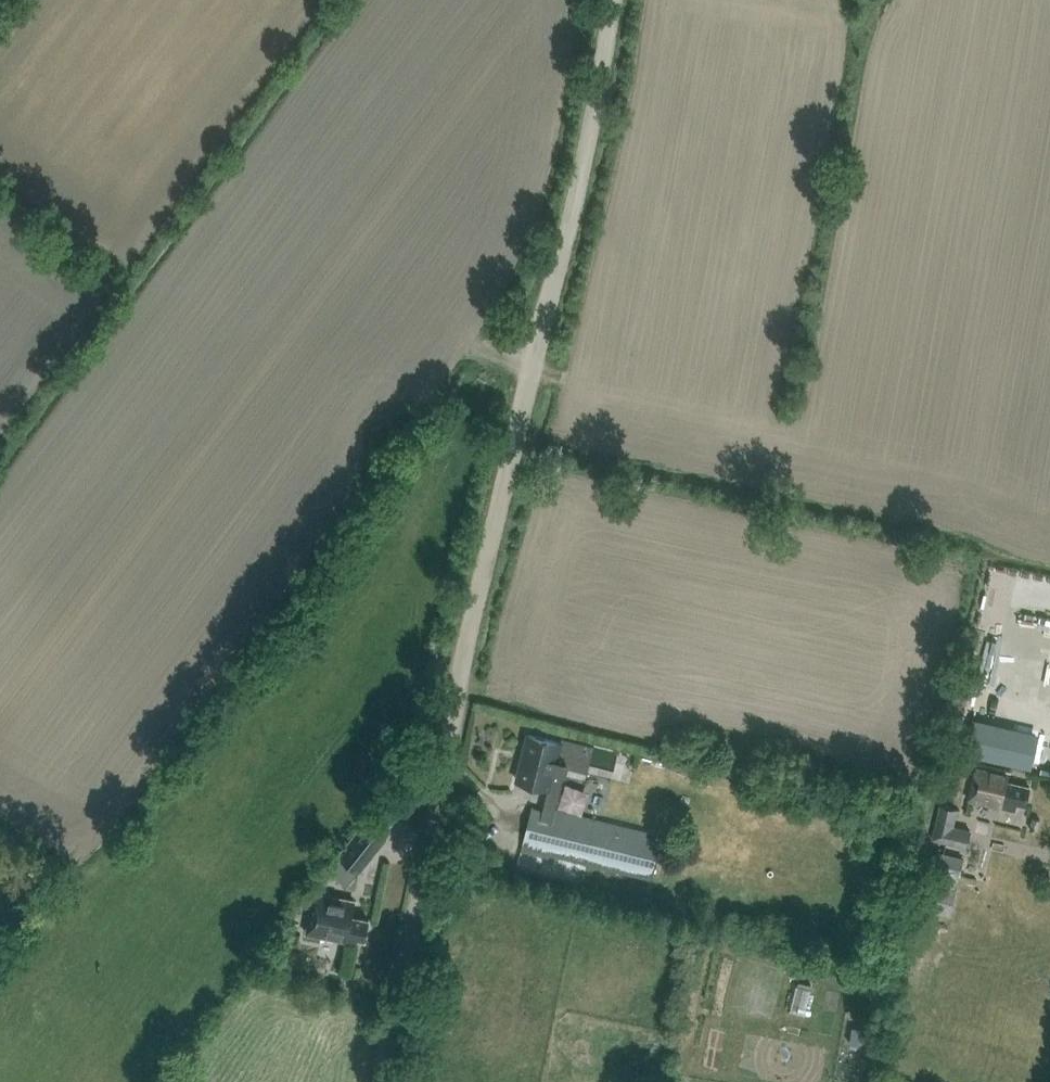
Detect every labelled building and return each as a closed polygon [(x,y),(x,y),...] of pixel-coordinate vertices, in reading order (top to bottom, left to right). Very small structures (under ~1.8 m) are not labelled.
[(1011,715),(1013,692),(961,687),(959,710),(1011,715)] [(561,741),(528,733),(517,779),(550,786),(556,762),(587,769),(594,743),(562,736),(561,741)] [(1030,786),(1007,781),(1008,776),(977,768),(970,798),(1015,809),(1017,803),(1026,805),(1030,786)] [(965,846),(970,829),(953,824),(958,808),(940,803),(932,837),(965,846)] [(651,879),(662,836),(598,820),(597,823),(532,807),(523,842),(588,858),(586,862),(651,879)] [(1032,816),(1029,829),(1038,831),(1041,819),(1032,816)] [(359,870),(386,835),(365,820),(338,854),(359,870)] [(929,849),(926,864),(961,873),(964,857),(929,849)] [(929,879),(922,907),(949,913),(957,878),(937,874),(935,880),(929,879)] [(357,937),(365,938),(369,918),(352,915),(355,899),(315,891),(307,932),(356,942),(357,937)]
